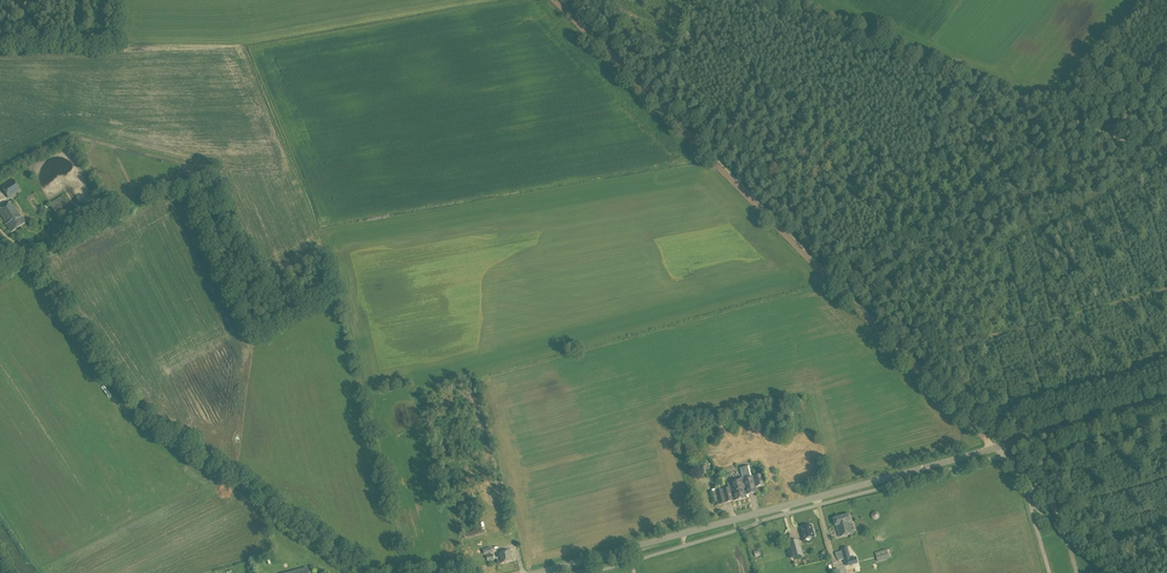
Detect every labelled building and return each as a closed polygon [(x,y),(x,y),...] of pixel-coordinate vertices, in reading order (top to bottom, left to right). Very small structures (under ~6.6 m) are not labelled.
[(1,187),(4,191),(8,198),(21,190),(13,179),(1,187)] [(58,218),(72,210),(63,195),(49,204),(58,218)] [(93,195),(84,200),(88,208),(97,202),(93,195)] [(26,223),(22,216),(20,217),(11,202),(0,209),(0,214),(7,224),(6,225),(11,232),(26,223)] [(762,474),(752,476),(749,466),(740,468),(742,477),(739,477),(739,479),(730,482),(731,487),(717,490),(717,488),(712,489),(715,502),(718,501),(719,505),(726,503),(733,501),(747,497),(746,495),(757,492),(756,487),(765,484),(762,474)] [(852,533),(849,522),(851,521),(849,514),(833,519),(835,526),(836,525),(839,537),(852,533)] [(803,540),(815,537),(811,525),(800,528),(803,540)] [(467,539),(485,535),(483,530),(466,534),(467,539)] [(796,541),(795,539),(791,540),(791,542),(788,543),(792,558),(803,555),(799,540),(796,541)] [(850,558),(847,547),(841,549),(846,566),(857,563),(856,556),(850,558)] [(877,562),(889,558),(887,549),(875,553),(877,562)] [(502,563),(505,562),(506,563),(508,562),(509,561),(512,560),(510,550),(499,553),(502,563)]
